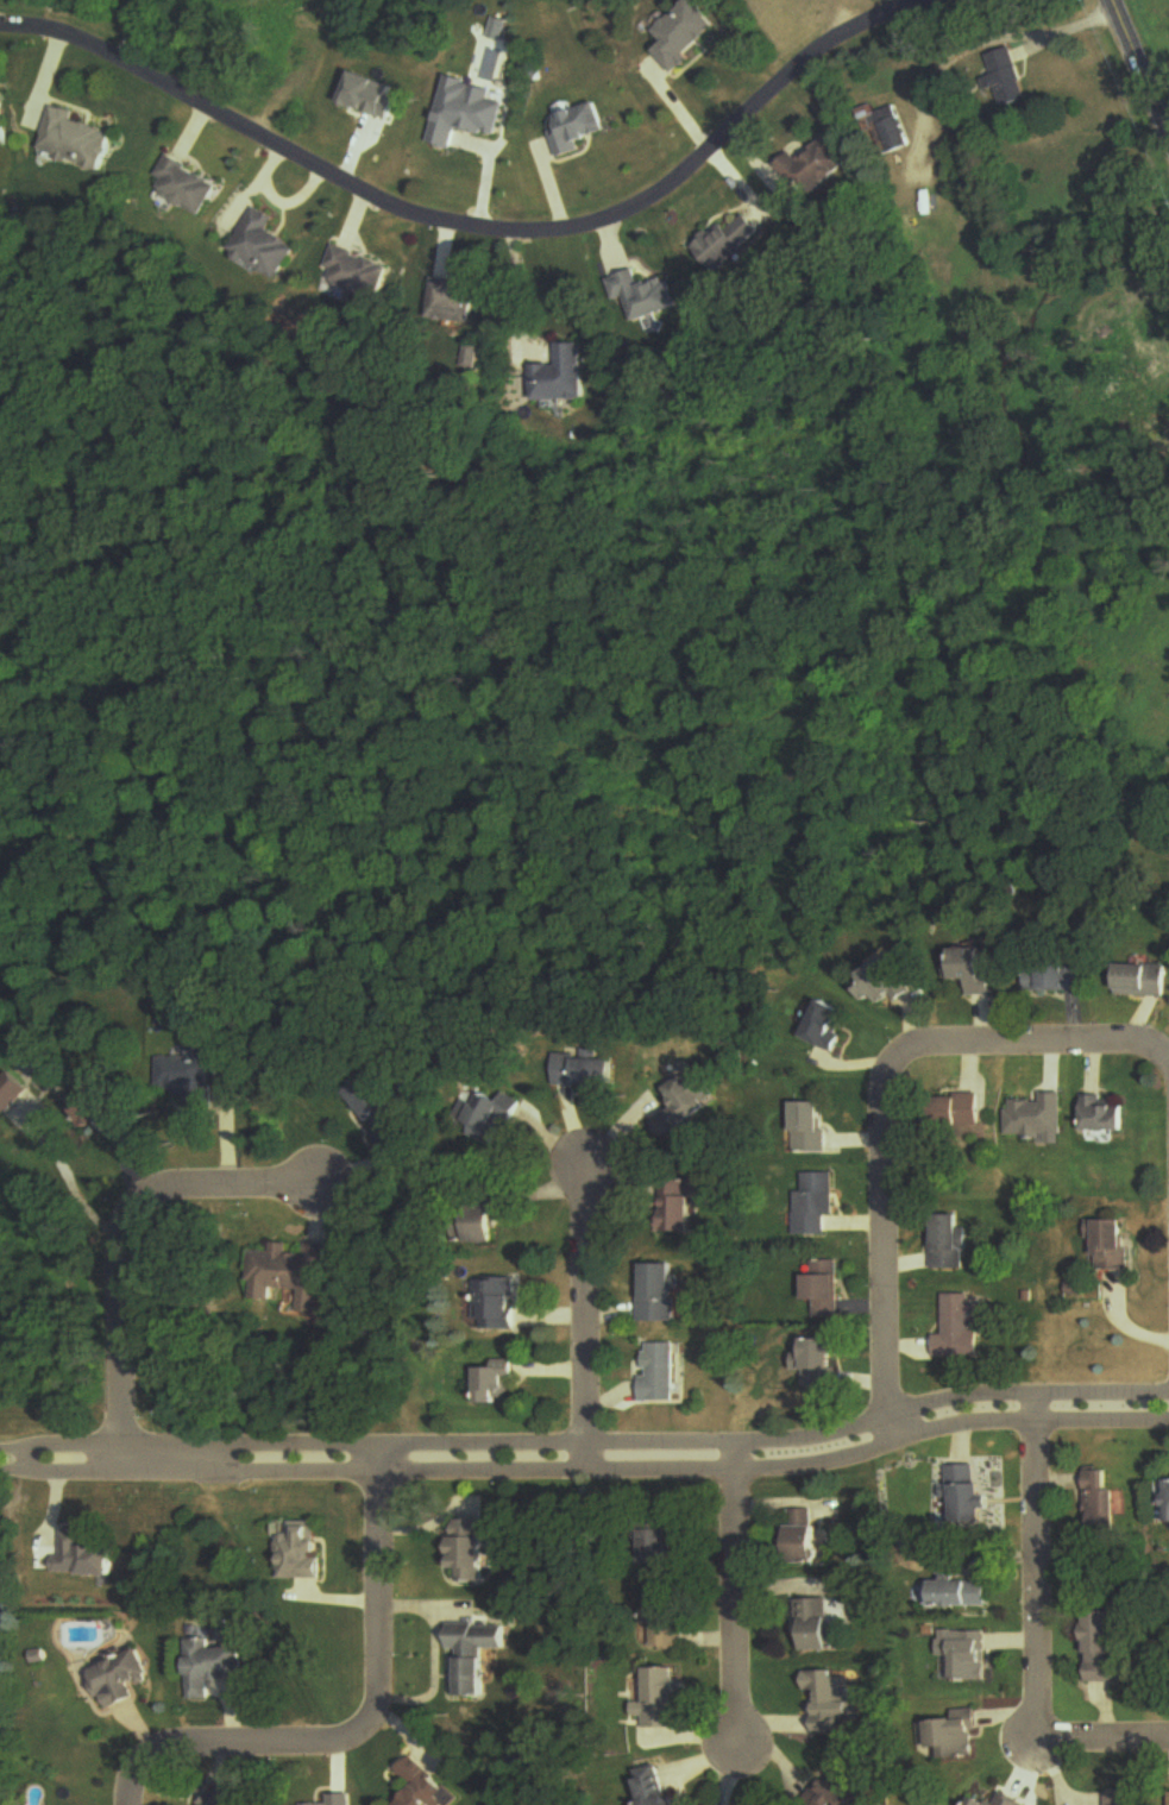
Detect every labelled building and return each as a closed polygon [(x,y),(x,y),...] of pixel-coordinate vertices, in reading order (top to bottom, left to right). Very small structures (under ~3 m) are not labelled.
[(678,77),(697,61),(691,55),(721,30),(696,0),(694,0),(654,34),(664,45),(656,51),(678,77)] [(1007,110),(1031,101),(1013,49),(989,57),(1007,110)] [(10,133),(11,97),(0,96),(0,133),(10,133)] [(861,116),(867,133),(879,129),(888,155),(912,148),(898,104),(861,116)] [(562,157),(613,142),(602,105),(550,121),(562,157)] [(118,133),(80,122),(82,114),(58,108),(45,156),(107,172),(118,133)] [(816,195),(854,166),(832,139),(803,162),(797,154),(781,168),(799,190),(807,183),(816,195)] [(152,193),(204,218),(220,185),(169,159),(152,193)] [(280,283),(300,250),(273,233),(280,221),(261,209),(233,253),(280,283)] [(767,235),(748,213),(700,253),(719,276),(767,235)] [(328,285),(385,302),(396,267),(339,249),(328,285)] [(613,279),(619,303),(632,299),(638,322),(683,310),(675,279),(644,287),(641,272),(613,279)] [(480,287),(437,281),(432,320),(474,326),(480,287)] [(536,366),(536,402),(590,402),(590,345),(562,345),(562,366),(536,366)] [(995,997),(995,950),(957,950),(957,982),(972,982),(972,997),(995,997)] [(916,990),(893,955),(861,976),(885,1012),(916,990)] [(1085,993),(1085,963),(1028,963),(1028,993),(1085,993)] [(1119,997),(1168,997),(1168,966),(1120,965),(1119,997)] [(849,1038),(842,1034),(853,1012),(830,1000),(809,1039),(840,1055),(849,1038)] [(158,1058),(158,1091),(218,1091),(218,1058),(158,1058)] [(619,1091),(620,1062),(558,1060),(557,1089),(619,1091)] [(29,1090),(10,1071),(0,1081),(0,1113),(4,1117),(29,1090)] [(411,1128),(368,1076),(347,1093),(390,1146),(411,1128)] [(656,1122),(665,1138),(715,1109),(696,1076),(666,1093),(676,1111),(656,1122)] [(452,1126),(499,1148),(507,1132),(498,1128),(502,1118),(515,1124),(524,1104),(485,1086),(476,1106),(464,1101),(452,1126)] [(1008,1137),(1065,1137),(1065,1095),(1044,1095),(1044,1103),(1008,1103),(1008,1137)] [(985,1127),(985,1096),(936,1096),(936,1127),(985,1127)] [(1086,1133),(1130,1133),(1130,1107),(1117,1107),(1117,1096),(1086,1096),(1086,1133)] [(76,1125),(120,1128),(122,1101),(78,1097),(76,1125)] [(826,1153),(826,1103),(797,1103),(797,1153),(826,1153)] [(835,1215),(835,1174),(800,1174),(800,1215),(835,1215)] [(661,1233),(695,1234),(695,1180),(661,1180),(661,1233)] [(501,1215),(473,1215),(473,1244),(501,1244),(501,1215)] [(964,1215),(936,1215),(936,1271),(964,1271),(964,1215)] [(1135,1270),(1135,1221),(1102,1221),(1102,1270),(1135,1270)] [(253,1301),(274,1301),(274,1291),(302,1291),(302,1305),(327,1305),(326,1245),(307,1245),(307,1253),(292,1253),(292,1243),(273,1243),(273,1252),(253,1252),(253,1301)] [(840,1319),(840,1263),(811,1263),(811,1319),(840,1319)] [(677,1324),(677,1265),(643,1265),(643,1324),(677,1324)] [(520,1331),(520,1281),(478,1281),(478,1331),(520,1331)] [(936,1358),(982,1358),(982,1306),(973,1306),(973,1294),(945,1294),(946,1336),(936,1336),(936,1358)] [(837,1341),(806,1341),(806,1390),(836,1390),(837,1341)] [(676,1345),(646,1345),(646,1402),(676,1402),(676,1345)] [(480,1370),(480,1404),(515,1404),(515,1362),(495,1362),(495,1370),(480,1370)] [(976,1466),(946,1467),(947,1501),(954,1500),(954,1528),(987,1527),(986,1510),(993,1510),(993,1498),(985,1498),(985,1485),(977,1485),(976,1466)] [(1113,1470),(1088,1470),(1086,1534),(1124,1535),(1125,1492),(1113,1492),(1113,1470)] [(788,1513),(790,1564),(815,1563),(813,1512),(788,1513)] [(647,1567),(676,1568),(677,1520),(648,1520),(647,1567)] [(454,1572),(462,1572),(462,1583),(490,1584),(491,1521),(454,1521),(454,1572)] [(293,1535),(283,1535),(283,1581),(325,1580),(325,1523),(293,1524),(293,1535)] [(121,1577),(121,1546),(94,1545),(94,1533),(68,1532),(68,1557),(58,1557),(58,1577),(121,1577)] [(988,1583),(934,1583),(934,1609),(988,1609),(988,1583)] [(652,1652),(686,1652),(686,1598),(652,1598),(652,1652)] [(826,1601),(801,1601),(801,1653),(841,1652),(841,1619),(827,1619),(826,1601)] [(1087,1684),(1122,1684),(1123,1613),(1087,1613),(1087,1684)] [(490,1699),(490,1650),(510,1650),(510,1626),(450,1626),(450,1652),(464,1652),(464,1698),(490,1699)] [(982,1634),(951,1634),(951,1683),(982,1683),(982,1634)] [(195,1702),(216,1702),(216,1681),(251,1680),(250,1641),(194,1642),(195,1702)] [(113,1692),(106,1695),(112,1711),(142,1699),(137,1687),(157,1680),(146,1652),(104,1668),(113,1692)] [(652,1704),(636,1704),(636,1719),(646,1719),(646,1729),(685,1729),(685,1669),(652,1670),(652,1704)] [(805,1695),(811,1695),(811,1737),(838,1737),(838,1723),(850,1723),(849,1672),(805,1673),(805,1695)] [(974,1759),(974,1712),(930,1712),(930,1751),(941,1751),(941,1759),(974,1759)] [(460,1795),(414,1758),(402,1773),(419,1788),(405,1804),(452,1804),(460,1795)] [(664,1774),(654,1769),(636,1804),(690,1804),(657,1788),(664,1774)] [(822,1779),(822,1792),(806,1791),(805,1804),(867,1804),(868,1781),(822,1779)] [(223,1791),(204,1804),(233,1804),(223,1791)] [(999,1794),(994,1804),(1025,1804),(1026,1804),(999,1794)] [(1128,1794),(1103,1794),(1103,1804),(1127,1804),(1128,1794)] [(331,1796),(331,1804),(355,1804),(355,1796),(331,1796)]
